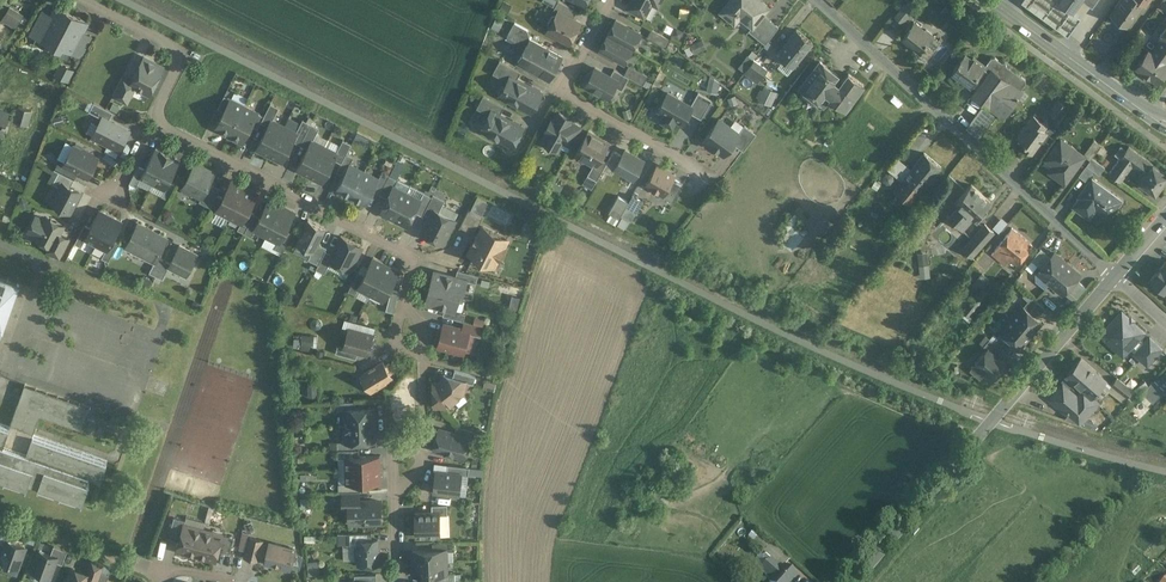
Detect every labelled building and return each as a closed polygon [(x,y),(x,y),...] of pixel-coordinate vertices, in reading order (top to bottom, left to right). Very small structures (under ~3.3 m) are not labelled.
[(577,10),(558,0),(553,9),(558,11),(573,19),(577,10)] [(627,9),(644,18),(652,3),(658,7),(662,0),(632,0),(627,9)] [(758,0),(731,0),(721,12),(732,21),(738,13),(753,25),(753,26),(763,15),(768,8),(758,0)] [(1020,0),(1068,34),(1081,16),(1072,10),(1058,0),(1020,0)] [(1058,0),(1072,10),(1079,0),(1058,0)] [(1110,14),(1127,27),(1144,4),(1145,3),(1141,0),(1120,0),(1110,14)] [(906,4),(896,17),(903,22),(913,9),(906,4)] [(957,27),(964,19),(947,4),(940,12),(957,27)] [(56,7),(49,20),(49,19),(42,33),(33,29),(30,35),(61,51),(62,48),(72,53),(81,36),(88,23),(56,7)] [(23,17),(9,9),(2,21),(15,29),(23,17)] [(573,19),(558,11),(556,14),(552,15),(548,22),(549,27),(547,31),(569,43),(580,23),(573,19)] [(49,19),(41,15),(33,29),(42,33),(49,19)] [(778,27),(763,15),(753,26),(753,25),(751,28),(767,41),(778,27)] [(641,34),(615,20),(607,35),(633,49),(641,34)] [(924,30),(914,22),(902,37),(920,51),(922,51),(929,57),(941,42),(925,29),(924,30)] [(527,30),(515,23),(507,37),(518,43),(524,41),(528,43),(530,39),(527,30)] [(670,40),(651,29),(647,38),(666,48),(670,40)] [(681,32),(676,29),(672,35),(678,38),(681,32)] [(814,43),(796,29),(777,53),(793,67),(814,43)] [(633,49),(607,35),(600,49),(625,63),(633,49)] [(81,36),(72,53),(80,57),(89,40),(81,36)] [(530,39),(528,43),(518,62),(549,79),(562,56),(530,39)] [(694,53),(706,48),(702,39),(690,44),(694,53)] [(1152,54),(1148,51),(1136,67),(1157,82),(1165,70),(1165,42),(1163,39),(1162,40),(1152,54)] [(972,58),(965,53),(952,71),(971,84),(978,75),(984,79),(990,71),(984,67),(985,65),(973,56),(972,58)] [(1005,61),(1002,61),(994,56),(991,57),(985,65),(984,67),(990,71),(992,68),(1009,80),(1021,89),(1026,82),(1025,79),(1006,65),(1005,61)] [(131,82),(130,85),(136,88),(149,95),(163,67),(144,57),(131,82)] [(768,70),(754,60),(744,72),(758,82),(768,70)] [(520,72),(499,61),(493,73),(507,81),(510,76),(517,79),(520,72)] [(820,61),(799,88),(803,91),(800,94),(819,108),(823,107),(824,107),(830,98),(842,107),(847,106),(864,84),(848,73),(839,86),(833,81),(838,74),(820,61)] [(72,72),(60,65),(55,74),(68,81),(72,72)] [(648,75),(629,65),(624,75),(629,77),(643,85),(648,75)] [(610,77),(595,68),(593,71),(590,72),(586,79),(587,82),(586,85),(609,98),(615,86),(618,81),(610,77)] [(984,79),(972,95),(984,103),(990,108),(990,107),(1009,80),(992,68),(990,71),(984,79)] [(624,75),(614,69),(610,77),(618,81),(615,86),(622,90),(629,77),(624,75)] [(517,79),(510,76),(507,81),(505,86),(506,87),(502,95),(500,94),(500,95),(531,112),(542,93),(517,79)] [(707,90),(716,93),(721,80),(712,76),(707,90)] [(122,77),(112,96),(124,102),(129,94),(132,95),(136,88),(130,85),(131,82),(122,77)] [(1009,80),(990,107),(998,113),(1003,117),(1023,90),(1021,89),(1009,80)] [(764,85),(758,99),(773,105),(778,91),(764,85)] [(712,100),(698,92),(691,106),(693,107),(690,112),(701,119),(712,100)] [(668,93),(658,109),(665,114),(661,121),(672,127),(676,119),(683,124),(690,112),(693,107),(691,106),(668,93)] [(504,107),(483,95),(477,108),(489,115),(492,110),(500,115),(504,107)] [(224,96),(217,109),(224,112),(230,99),(224,96)] [(244,106),(231,99),(230,99),(224,112),(215,129),(229,136),(244,106)] [(1067,105),(1058,99),(1050,111),(1056,116),(1053,119),(1061,125),(1070,113),(1064,109),(1067,105)] [(113,113),(94,103),(89,112),(102,118),(102,117),(109,121),(113,113)] [(264,116),(261,122),(268,126),(271,120),(272,120),(279,107),(270,103),(264,116)] [(984,103),(975,115),(989,125),(998,113),(990,107),(990,108),(984,103)] [(257,113),(244,106),(229,136),(242,142),(251,126),(257,113)] [(31,111),(18,107),(14,123),(27,127),(31,111)] [(500,115),(492,110),(489,115),(487,119),(489,120),(484,130),(482,128),(481,130),(513,147),(523,127),(500,115)] [(3,135),(9,113),(0,111),(0,135),(3,135)] [(559,112),(555,120),(552,119),(545,131),(548,132),(543,142),(544,143),(556,149),(557,150),(562,141),(564,143),(575,124),(570,121),(571,119),(559,112)] [(264,116),(257,113),(251,126),(257,129),(261,122),(264,116)] [(1048,125),(1033,114),(1017,137),(1024,142),(1021,146),(1032,154),(1048,132),(1044,130),(1048,125)] [(989,125),(975,115),(971,121),(985,131),(989,125)] [(60,116),(53,118),(55,125),(62,123),(60,116)] [(109,121),(102,117),(102,118),(98,126),(91,122),(86,132),(93,135),(92,137),(120,151),(130,132),(109,121)] [(285,124),(296,130),(300,123),(289,117),(285,124)] [(302,119),(296,132),(297,133),(294,139),(301,143),(311,124),(302,119)] [(719,119),(704,140),(723,155),(732,143),(739,134),(738,133),(719,119)] [(268,126),(256,149),(269,156),(284,126),(272,120),(271,120),(268,126)] [(311,124),(301,143),(308,147),(312,140),(313,141),(319,128),(311,124)] [(575,124),(564,143),(572,147),(582,128),(575,124)] [(745,125),(738,133),(739,134),(732,143),(741,149),(753,131),(745,125)] [(284,126),(269,156),(282,162),(294,139),(297,133),(296,132),(284,126)] [(608,143),(588,131),(576,153),(577,154),(576,156),(578,159),(582,161),(585,161),(586,159),(594,163),(596,165),(600,157),(608,143)] [(1085,156),(1062,138),(1047,158),(1060,168),(1055,175),(1066,182),(1085,156)] [(1094,139),(1084,152),(1092,158),(1101,145),(1094,139)] [(308,147),(297,170),(309,177),(325,147),(313,141),(312,140),(308,147)] [(343,140),(336,153),(337,153),(334,160),(341,163),(346,154),(351,144),(343,140)] [(556,149),(544,143),(540,151),(551,157),(556,149)] [(83,150),(73,145),(63,165),(77,173),(88,178),(98,158),(92,155),(92,153),(85,150),(83,150)] [(119,151),(108,146),(105,152),(116,157),(119,151)] [(1152,164),(1128,146),(1120,157),(1132,166),(1144,175),(1152,164)] [(325,147),(309,177),(322,183),(334,160),(337,153),(336,153),(325,147)] [(144,170),(140,178),(141,178),(138,184),(149,190),(152,184),(168,154),(155,148),(144,170)] [(644,160),(625,150),(622,155),(614,169),(615,169),(633,179),(644,160)] [(622,155),(614,151),(607,162),(603,169),(612,174),(615,169),(614,169),(622,155)] [(924,153),(904,178),(905,178),(895,190),(911,203),(941,167),(924,153)] [(168,154),(152,184),(165,190),(169,182),(180,160),(168,154)] [(341,163),(337,173),(343,176),(349,164),(350,165),(353,157),(346,154),(341,163)] [(596,165),(594,163),(587,175),(597,180),(603,169),(607,162),(600,157),(596,165)] [(1120,157),(1109,173),(1121,182),(1132,166),(1120,157)] [(1105,167),(1092,158),(1079,175),(1086,181),(1094,170),(1099,174),(1105,167)] [(77,173),(63,165),(59,162),(55,170),(59,172),(74,180),(77,173)] [(195,163),(182,188),(183,189),(185,192),(188,193),(192,193),(201,198),(202,198),(209,183),(215,173),(195,163)] [(350,165),(349,164),(343,176),(336,190),(351,198),(364,172),(350,165)] [(1140,182),(1155,193),(1165,177),(1165,173),(1153,164),(1152,164),(1144,175),(1140,182)] [(658,165),(646,185),(662,194),(663,194),(673,177),(674,175),(658,165)] [(144,170),(138,166),(129,183),(136,187),(138,184),(141,178),(140,178),(144,170)] [(74,180),(59,172),(53,184),(60,188),(63,183),(70,187),(74,180)] [(364,172),(351,198),(366,205),(373,191),(379,179),(378,179),(364,172)] [(382,172),(378,179),(379,179),(373,191),(379,195),(389,175),(382,172)] [(389,175),(379,195),(387,199),(393,187),(394,187),(397,180),(389,175)] [(683,183),(673,177),(663,194),(662,194),(661,196),(672,202),(683,183)] [(1122,201),(1092,178),(1078,197),(1079,198),(1073,206),(1089,218),(1095,209),(1102,214),(1104,210),(1111,215),(1122,201)] [(223,198),(217,211),(229,217),(244,188),(232,181),(223,198)] [(165,190),(161,197),(167,200),(175,186),(169,182),(165,190)] [(70,187),(63,183),(60,188),(52,204),(70,213),(81,192),(70,187)] [(220,189),(209,183),(202,198),(201,198),(199,202),(210,208),(217,195),(220,189)] [(990,202),(971,185),(955,203),(959,206),(949,218),(963,231),(990,202)] [(387,199),(380,212),(394,219),(407,194),(394,187),(393,187),(387,199)] [(244,188),(229,217),(241,223),(248,211),(256,194),(244,188)] [(420,201),(414,212),(422,216),(424,213),(423,213),(432,197),(424,193),(420,200),(420,201)] [(407,194),(394,219),(407,226),(414,212),(420,201),(420,200),(407,194)] [(445,200),(433,194),(432,197),(423,213),(424,213),(430,217),(433,210),(439,212),(442,205),(445,200)] [(210,208),(207,214),(214,218),(217,211),(223,198),(217,195),(210,208)] [(477,195),(471,209),(483,215),(489,201),(477,195)] [(643,201),(633,195),(626,207),(636,213),(643,201)] [(260,217),(254,230),(266,236),(281,207),(269,200),(260,217)] [(439,212),(433,210),(430,217),(421,233),(443,244),(455,220),(454,220),(458,213),(442,205),(439,212)] [(281,207),(266,236),(278,242),(278,243),(285,230),(294,213),(281,207)] [(483,216),(469,209),(460,227),(474,234),(483,216)] [(90,228),(85,240),(95,245),(111,215),(100,210),(90,228)] [(248,211),(241,223),(237,230),(244,233),(254,214),(248,211)] [(254,214),(244,233),(251,237),(254,230),(260,217),(254,214)] [(111,215),(95,245),(106,250),(106,251),(112,239),(121,221),(111,215)] [(45,221),(37,217),(30,232),(37,235),(36,238),(50,246),(53,247),(59,234),(64,226),(51,219),(50,220),(46,218),(45,221)] [(999,232),(1008,222),(1002,217),(993,227),(999,232)] [(325,229),(308,220),(296,244),(312,252),(313,253),(318,244),(325,229)] [(541,228),(527,222),(523,229),(538,236),(541,228)] [(167,239),(138,224),(132,236),(134,237),(129,246),(137,250),(139,254),(154,262),(155,262),(157,257),(167,239)] [(985,224),(975,235),(984,243),(994,232),(985,224)] [(84,225),(74,244),(81,248),(85,240),(90,228),(84,225)] [(507,239),(483,227),(478,237),(476,236),(472,245),(473,246),(469,254),(478,259),(477,261),(485,266),(487,263),(497,259),(499,260),(505,249),(503,248),(507,239)] [(1033,246),(1012,228),(992,253),(1006,265),(1010,260),(1017,266),(1033,246)] [(285,230),(278,243),(278,242),(275,249),(282,252),(291,233),(285,230)] [(59,234),(53,247),(50,246),(46,253),(60,259),(70,240),(59,234)] [(984,243),(975,235),(963,249),(972,257),(984,243)] [(362,247),(341,237),(332,254),(329,260),(331,261),(350,271),(362,247)] [(118,243),(112,239),(106,251),(106,250),(101,258),(108,262),(118,243)] [(318,244),(313,253),(312,252),(308,260),(318,265),(325,251),(327,248),(318,244)] [(197,255),(179,246),(170,264),(169,267),(186,276),(197,255)] [(1050,257),(1040,249),(1031,260),(1041,268),(1050,257)] [(318,265),(316,269),(324,274),(331,261),(329,260),(332,254),(325,251),(318,265)] [(921,278),(931,276),(927,251),(917,253),(921,278)] [(1067,264),(1054,253),(1050,257),(1041,268),(1038,272),(1043,276),(1043,279),(1050,284),(1067,264)] [(157,257),(155,262),(154,262),(149,273),(156,276),(164,260),(157,257)] [(364,275),(358,288),(370,295),(385,265),(373,258),(364,275)] [(164,260),(156,276),(162,280),(169,267),(170,264),(164,260)] [(1150,279),(1151,280),(1149,282),(1156,288),(1158,285),(1165,291),(1165,290),(1165,261),(1150,279)] [(1067,264),(1050,284),(1056,290),(1059,289),(1064,293),(1067,290),(1076,279),(1080,274),(1067,264)] [(385,265),(370,295),(383,301),(398,271),(385,265)] [(478,276),(457,270),(455,277),(466,280),(466,281),(476,284),(478,276)] [(455,277),(434,271),(430,288),(459,295),(459,296),(462,297),(466,281),(466,280),(455,277)] [(358,272),(348,291),(355,295),(358,288),(364,275),(358,272)] [(982,288),(990,279),(983,273),(975,282),(982,288)] [(0,275),(0,338),(20,282),(0,275)] [(1086,287),(1076,279),(1067,290),(1077,298),(1086,287)] [(459,295),(430,288),(425,304),(444,309),(455,312),(455,311),(459,296),(459,295)] [(983,289),(963,311),(971,319),(991,296),(983,289)] [(391,290),(386,310),(393,313),(399,292),(391,290)] [(1045,308),(1032,297),(1023,306),(1037,318),(1045,308)] [(1023,306),(1019,311),(1015,311),(1010,317),(1030,335),(1041,322),(1037,318),(1023,306)] [(465,314),(455,311),(455,312),(444,309),(443,316),(463,321),(465,314)] [(1118,311),(1101,330),(1125,352),(1142,332),(1118,311)] [(1030,335),(1010,317),(1004,324),(1005,327),(1001,332),(1015,344),(1020,347),(1030,335)] [(374,327),(345,319),(343,325),(353,328),(373,334),(374,327)] [(482,326),(465,322),(463,329),(473,332),(472,333),(480,335),(482,326)] [(463,329),(444,324),(438,346),(463,353),(466,343),(469,344),(472,333),(473,332),(463,329)] [(373,334),(353,328),(347,348),(347,349),(358,352),(367,354),(373,334)] [(1015,344),(1001,332),(993,342),(1004,351),(1007,354),(1015,344)] [(294,347),(315,348),(315,334),(302,334),(302,338),(294,338),(294,347)] [(993,342),(989,339),(984,346),(987,349),(988,348),(999,358),(1004,351),(993,342)] [(358,352),(347,349),(347,348),(337,346),(335,353),(356,359),(358,352)] [(1157,360),(1140,346),(1131,356),(1148,370),(1157,360)] [(999,358),(988,348),(987,349),(975,364),(993,379),(1006,364),(999,358)] [(1106,381),(1081,358),(1066,376),(1074,383),(1083,391),(1091,398),(1092,398),(1100,388),(1106,381)] [(382,363),(363,374),(365,378),(361,380),(366,388),(370,385),(372,389),(391,377),(389,374),(393,371),(389,364),(385,366),(382,363)] [(475,376),(454,370),(453,377),(466,381),(465,382),(473,384),(475,376)] [(442,380),(438,383),(433,383),(434,406),(447,406),(462,393),(465,382),(466,381),(453,377),(443,375),(442,380)] [(1074,383),(1066,376),(1061,381),(1070,388),(1074,383)] [(1133,390),(1117,377),(1111,385),(1113,387),(1127,397),(1133,390)] [(1165,390),(1154,380),(1142,393),(1154,403),(1165,390)] [(1106,381),(1100,388),(1106,394),(1111,389),(1113,387),(1111,385),(1106,381)] [(0,424),(0,476),(27,486),(28,482),(82,501),(89,481),(86,480),(89,474),(101,478),(107,462),(32,435),(40,414),(83,429),(90,407),(25,384),(15,411),(10,427),(0,424)] [(1077,397),(1063,385),(1051,398),(1053,400),(1053,403),(1056,405),(1060,405),(1068,413),(1073,408),(1084,418),(1086,416),(1098,403),(1092,398),(1091,398),(1083,391),(1077,397)] [(316,387),(308,387),(308,396),(317,396),(316,387)] [(1131,401),(1138,394),(1133,390),(1127,397),(1131,401)] [(355,402),(337,402),(338,410),(345,410),(345,409),(356,409),(355,402)] [(356,409),(345,409),(345,410),(345,414),(343,416),(343,426),(374,425),(374,408),(356,409)] [(1084,418),(1073,408),(1068,413),(1064,418),(1090,428),(1090,427),(1094,423),(1086,416),(1084,418)] [(374,425),(343,426),(343,436),(346,438),(346,442),(346,443),(355,442),(375,442),(374,425)] [(474,431),(456,426),(454,433),(471,438),(471,439),(472,439),(474,431)] [(454,433),(439,429),(434,449),(466,458),(471,439),(471,438),(454,433)] [(346,442),(337,442),(337,450),(355,450),(355,442),(346,443),(346,442)] [(355,450),(337,450),(337,458),(346,458),(346,457),(359,457),(359,449),(355,450)] [(359,457),(346,457),(346,458),(346,471),(380,470),(379,456),(359,457)] [(448,465),(438,464),(437,471),(436,471),(434,492),(466,496),(468,475),(461,474),(447,472),(448,465)] [(469,467),(448,465),(447,472),(461,474),(468,475),(469,467)] [(380,470),(346,471),(347,484),(347,485),(360,484),(380,484),(380,470)] [(360,484),(347,485),(347,484),(338,484),(338,492),(360,491),(360,484)] [(359,493),(342,493),(342,505),(348,505),(348,502),(359,502),(359,493)] [(359,502),(348,502),(348,505),(349,515),(352,515),(353,523),(361,522),(361,524),(369,524),(369,522),(381,522),(381,501),(359,502)] [(447,505),(431,505),(432,513),(439,513),(439,515),(447,515),(447,505)] [(432,513),(415,514),(416,537),(440,536),(439,515),(439,513),(432,513)] [(185,521),(174,518),(168,538),(180,541),(184,525),(185,521)] [(253,521),(245,523),(247,532),(255,530),(253,521)] [(184,525),(180,541),(177,551),(196,555),(203,530),(184,525)] [(4,529),(0,540),(0,543),(6,545),(7,541),(14,543),(17,534),(4,529)] [(222,535),(203,530),(196,555),(215,560),(218,551),(222,535)] [(371,540),(371,533),(350,534),(350,545),(358,545),(357,541),(371,540)] [(350,545),(350,534),(336,534),(336,545),(350,545)] [(234,538),(222,535),(218,551),(230,554),(234,538)] [(770,545),(760,536),(754,542),(765,551),(770,545)] [(262,541),(250,538),(245,557),(257,561),(258,557),(261,545),(262,541)] [(371,540),(357,541),(358,545),(358,552),(356,554),(356,561),(358,563),(358,566),(361,566),(363,568),(370,568),(373,565),(378,565),(377,540),(371,540)] [(14,543),(7,541),(6,545),(0,561),(18,567),(25,547),(14,543)] [(295,550),(269,543),(268,547),(261,545),(258,557),(265,559),(264,562),(277,566),(279,569),(286,570),(289,569),(290,569),(295,550)] [(67,551),(53,546),(50,555),(57,557),(55,562),(62,565),(67,551)] [(432,551),(412,551),(413,563),(446,562),(446,551),(446,550),(432,551)] [(50,555),(39,551),(32,571),(50,578),(55,562),(57,557),(50,555)] [(771,559),(760,571),(771,581),(782,569),(771,559)] [(90,575),(89,580),(95,581),(97,581),(100,572),(103,565),(95,561),(90,575)] [(307,572),(319,572),(318,561),(307,561),(307,572)] [(446,562),(413,563),(413,575),(433,575),(446,574),(446,562)] [(770,581),(798,581),(799,580),(784,567),(782,569),(771,581),(770,581)] [(69,577),(65,578),(64,581),(88,581),(89,580),(90,575),(72,568),(69,577)] [(109,575),(100,572),(97,581),(107,581),(109,575)] [(446,574),(433,575),(434,581),(455,581),(455,573),(446,574)]
